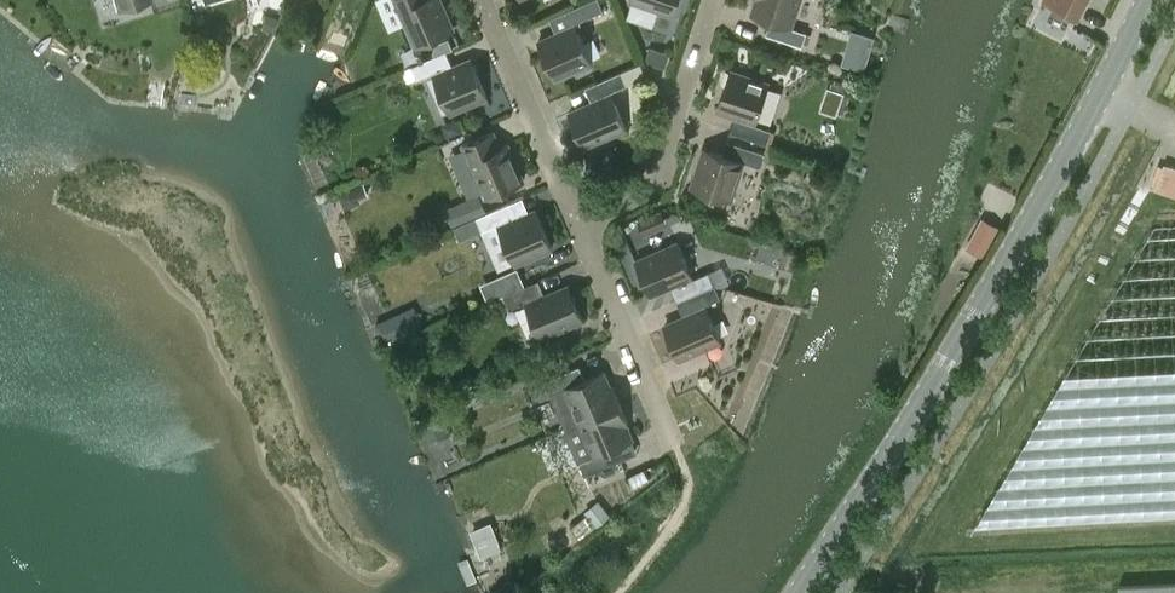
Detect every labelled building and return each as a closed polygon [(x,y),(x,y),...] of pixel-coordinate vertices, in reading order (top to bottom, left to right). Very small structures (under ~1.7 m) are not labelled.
[(120,9),(150,0),(117,0),(120,9)] [(416,46),(453,29),(441,0),(396,0),(416,46)] [(674,14),(678,0),(632,0),(674,14)] [(752,14),(770,19),(766,33),(802,45),(807,31),(791,26),(799,0),(756,0),(752,14)] [(1042,1),(1080,20),(1090,0),(1042,0),(1042,1)] [(592,62),(576,24),(538,40),(555,78),(592,62)] [(869,70),(881,36),(857,27),(845,62),(869,70)] [(434,51),(436,55),(446,51),(454,48),(449,37),(437,43),(434,51)] [(452,64),(446,51),(413,65),(418,78),(433,73),(449,110),(486,94),(470,57),(452,64)] [(736,115),(731,130),(771,143),(776,131),(755,124),(756,121),(769,83),(731,70),(718,108),(736,115)] [(627,84),(621,71),(586,86),(593,102),(569,112),(584,145),(627,127),(611,91),(627,84)] [(829,85),(823,107),(846,113),(852,91),(829,85)] [(463,143),(487,197),(524,181),(507,143),(500,147),(492,131),(463,143)] [(728,140),(723,154),(705,148),(692,186),(731,199),(744,161),(759,166),(764,152),(728,140)] [(1155,189),(1174,197),(1174,170),(1164,166),(1155,189)] [(552,247),(536,209),(518,217),(512,202),(477,216),(462,223),(463,223),(467,233),(481,227),(482,230),(498,223),(515,263),(552,247)] [(983,257),(989,247),(971,237),(965,247),(983,257)] [(670,284),(677,301),(715,285),(709,272),(694,278),(678,243),(637,261),(650,293),(670,284)] [(504,294),(524,285),(516,268),(480,284),(487,301),(494,298),(504,294)] [(584,318),(569,285),(545,295),(538,279),(524,285),(504,294),(494,298),(500,312),(525,301),(540,336),(584,318)] [(705,304),(720,297),(715,285),(677,301),(684,317),(665,325),(678,357),(721,339),(706,307),(705,304)] [(682,357),(665,363),(669,377),(703,366),(699,353),(683,359),(682,357)] [(565,427),(581,421),(621,404),(613,385),(610,386),(603,370),(586,378),(580,365),(545,380),(565,427)] [(629,422),(621,404),(581,421),(565,427),(585,474),(598,469),(605,475),(617,470),(619,461),(620,460),(614,446),(632,439),(626,424),(629,422)] [(573,520),(580,533),(608,518),(601,505),(573,520)] [(1119,585),(1119,592),(1174,592),(1174,582),(1119,585)]
